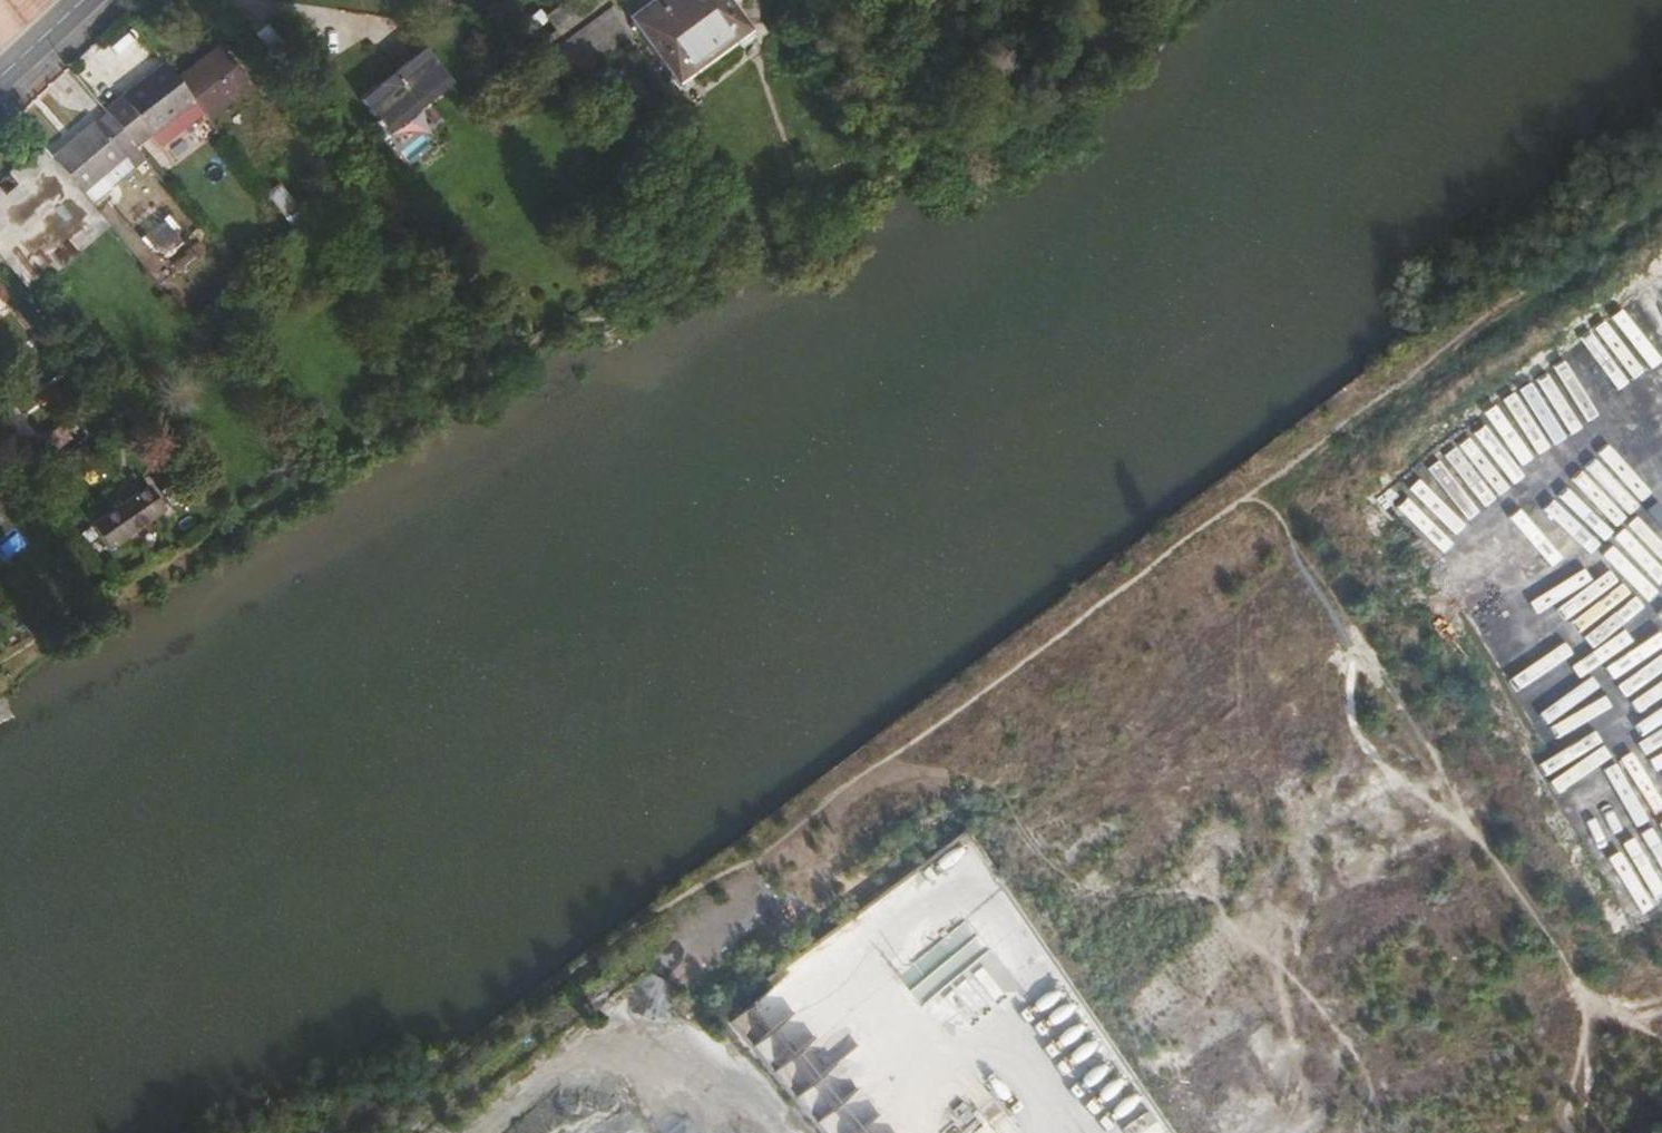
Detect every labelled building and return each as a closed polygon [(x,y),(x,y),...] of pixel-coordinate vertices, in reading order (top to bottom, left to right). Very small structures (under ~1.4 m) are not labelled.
[(47,0),(0,0),(0,43),(47,0)] [(630,27),(667,79),(739,28),(719,0),(668,0),(630,27)] [(939,15),(959,0),(929,0),(939,15)] [(619,12),(555,43),(567,68),(631,37),(619,12)] [(211,41),(170,75),(190,101),(199,112),(240,77),(211,41)] [(452,82),(424,48),(380,85),(378,83),(360,97),(369,108),(366,111),(386,135),(390,133),(402,147),(432,122),(420,108),(452,82)] [(190,101),(170,75),(160,64),(105,109),(109,113),(133,142),(136,146),(149,136),(190,101)] [(149,136),(154,142),(178,121),(182,126),(199,112),(190,101),(149,136)] [(123,151),(133,142),(109,113),(96,123),(94,120),(51,156),(81,190),(125,154),(123,151)] [(158,146),(182,126),(178,121),(154,142),(158,146)] [(278,185),(266,195),(287,221),(299,211),(278,185)] [(149,487),(95,522),(111,546),(165,511),(149,487)] [(746,1042),(785,1015),(771,994),(732,1022),(746,1042)] [(742,1012),(736,1005),(723,1016),(728,1023),(742,1012)] [(967,1109),(957,1117),(963,1125),(974,1116),(967,1109)]
